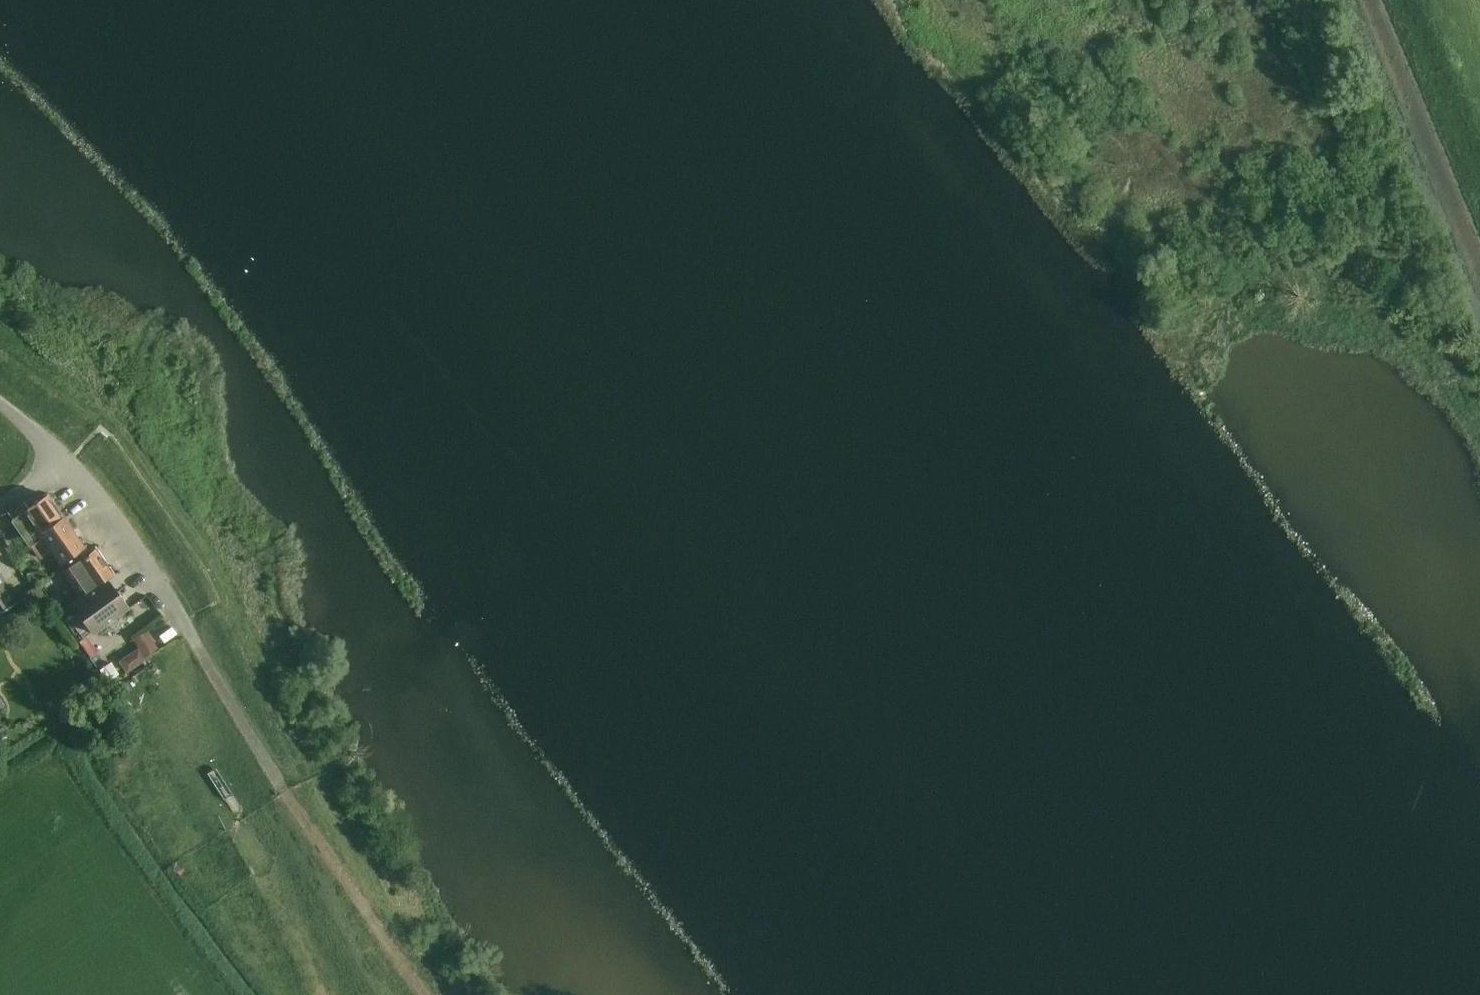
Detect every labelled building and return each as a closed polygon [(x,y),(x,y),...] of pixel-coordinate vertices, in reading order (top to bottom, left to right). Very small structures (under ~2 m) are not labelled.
[(10,520),(28,547),(41,538),(59,565),(83,546),(46,494),(38,500),(38,499),(33,502),(33,503),(10,520)] [(58,565),(80,597),(106,579),(103,575),(108,571),(93,549),(90,551),(85,544),(83,546),(59,565),(58,565)] [(15,602),(0,575),(0,611),(15,602)] [(126,607),(106,579),(80,597),(70,605),(89,632),(126,607)] [(155,638),(137,651),(148,665),(165,651),(155,638)]
